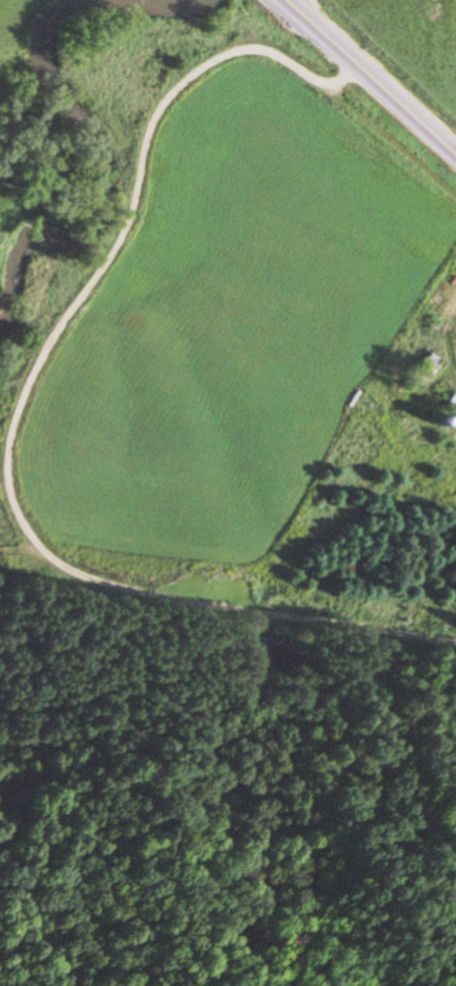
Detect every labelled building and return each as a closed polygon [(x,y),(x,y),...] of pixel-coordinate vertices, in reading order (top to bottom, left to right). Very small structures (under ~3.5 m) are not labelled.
[(407,378),(416,386),(438,362),(429,354),(407,378)]
